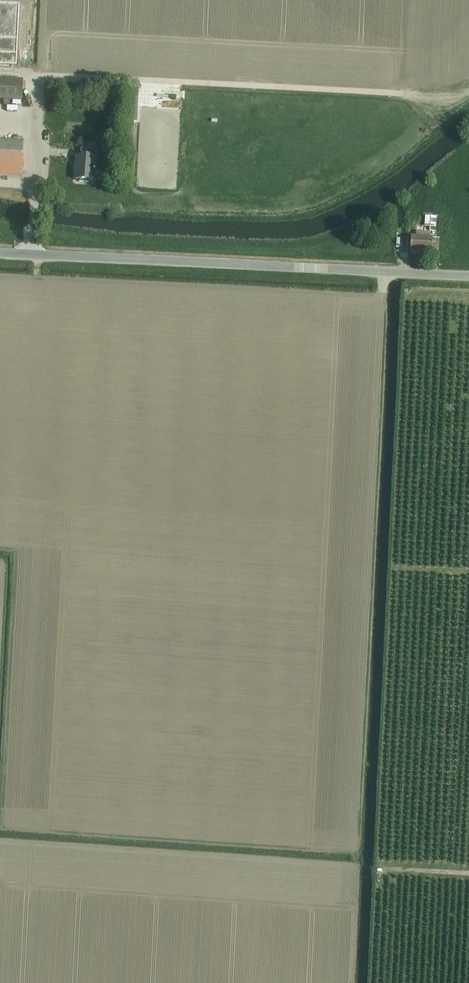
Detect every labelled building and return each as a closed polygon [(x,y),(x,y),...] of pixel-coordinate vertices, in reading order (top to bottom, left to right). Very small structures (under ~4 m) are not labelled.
[(16,64),(19,3),(0,2),(0,63),(16,64)] [(22,102),(23,80),(0,79),(0,101),(22,102)] [(22,178),(23,142),(0,140),(0,177),(22,178)] [(75,181),(80,181),(94,182),(95,159),(96,151),(80,150),(80,158),(76,158),(75,181)] [(426,216),(425,225),(435,225),(435,217),(426,216)] [(411,237),(410,253),(421,254),(422,226),(417,226),(417,228),(417,232),(415,232),(415,237),(411,237)] [(422,226),(421,254),(431,254),(432,239),(432,238),(427,238),(428,232),(427,232),(427,226),(422,226)]
